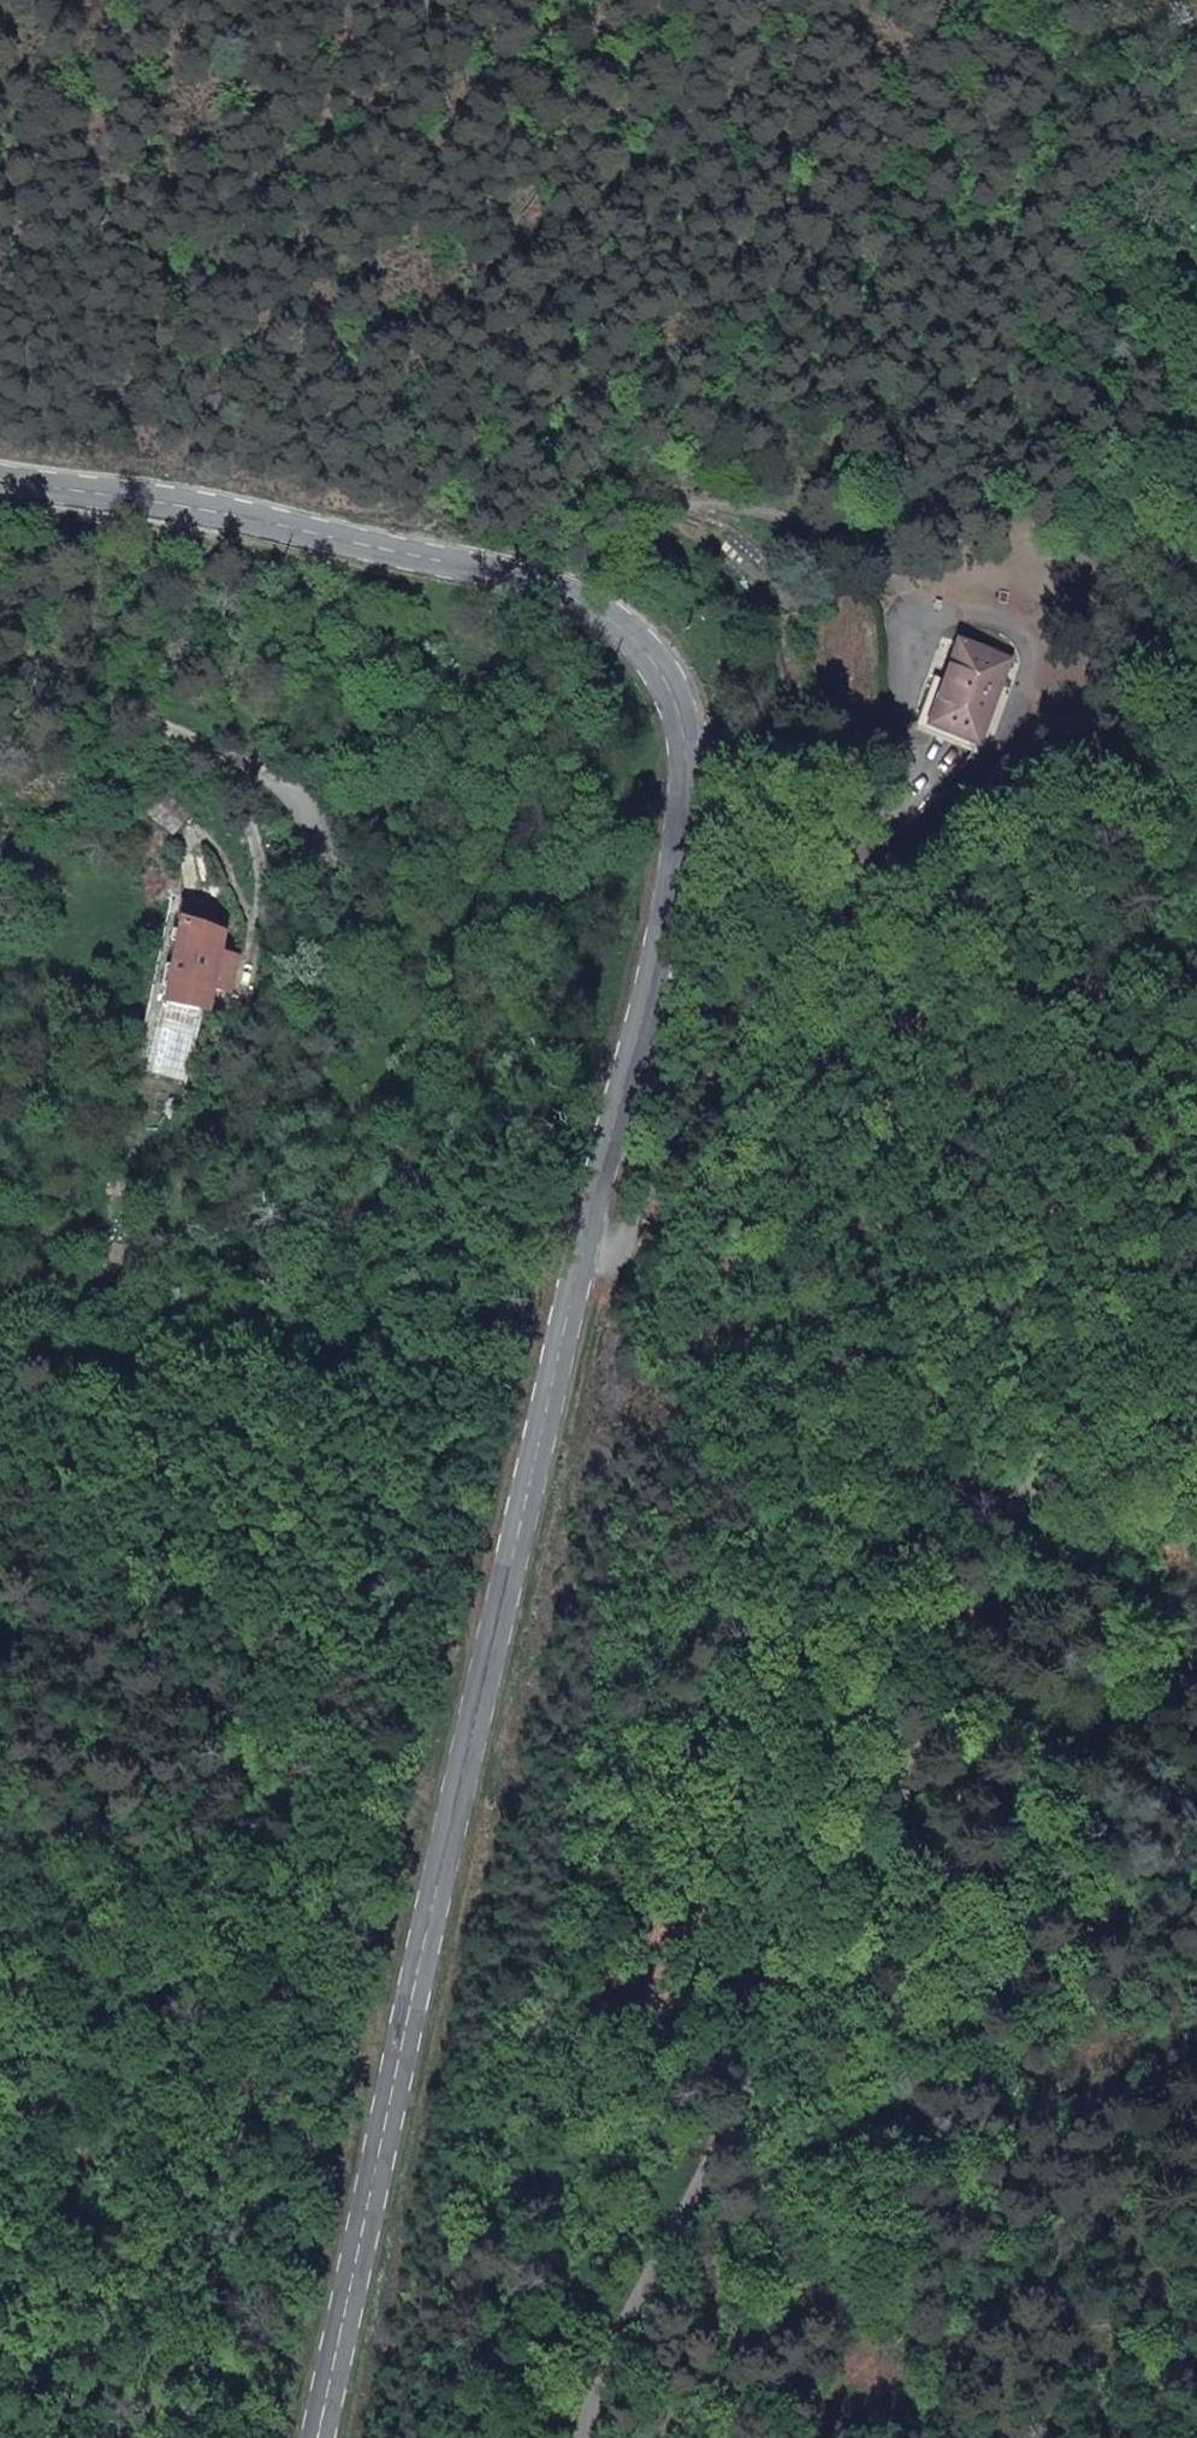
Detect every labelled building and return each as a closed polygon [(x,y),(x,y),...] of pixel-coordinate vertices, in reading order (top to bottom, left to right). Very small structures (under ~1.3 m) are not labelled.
[(1000,665),(955,645),(919,729),(965,748),(1000,665)] [(189,901),(162,1000),(205,1012),(212,988),(230,994),(240,960),(221,954),(228,934),(218,931),(223,910),(189,901)]
